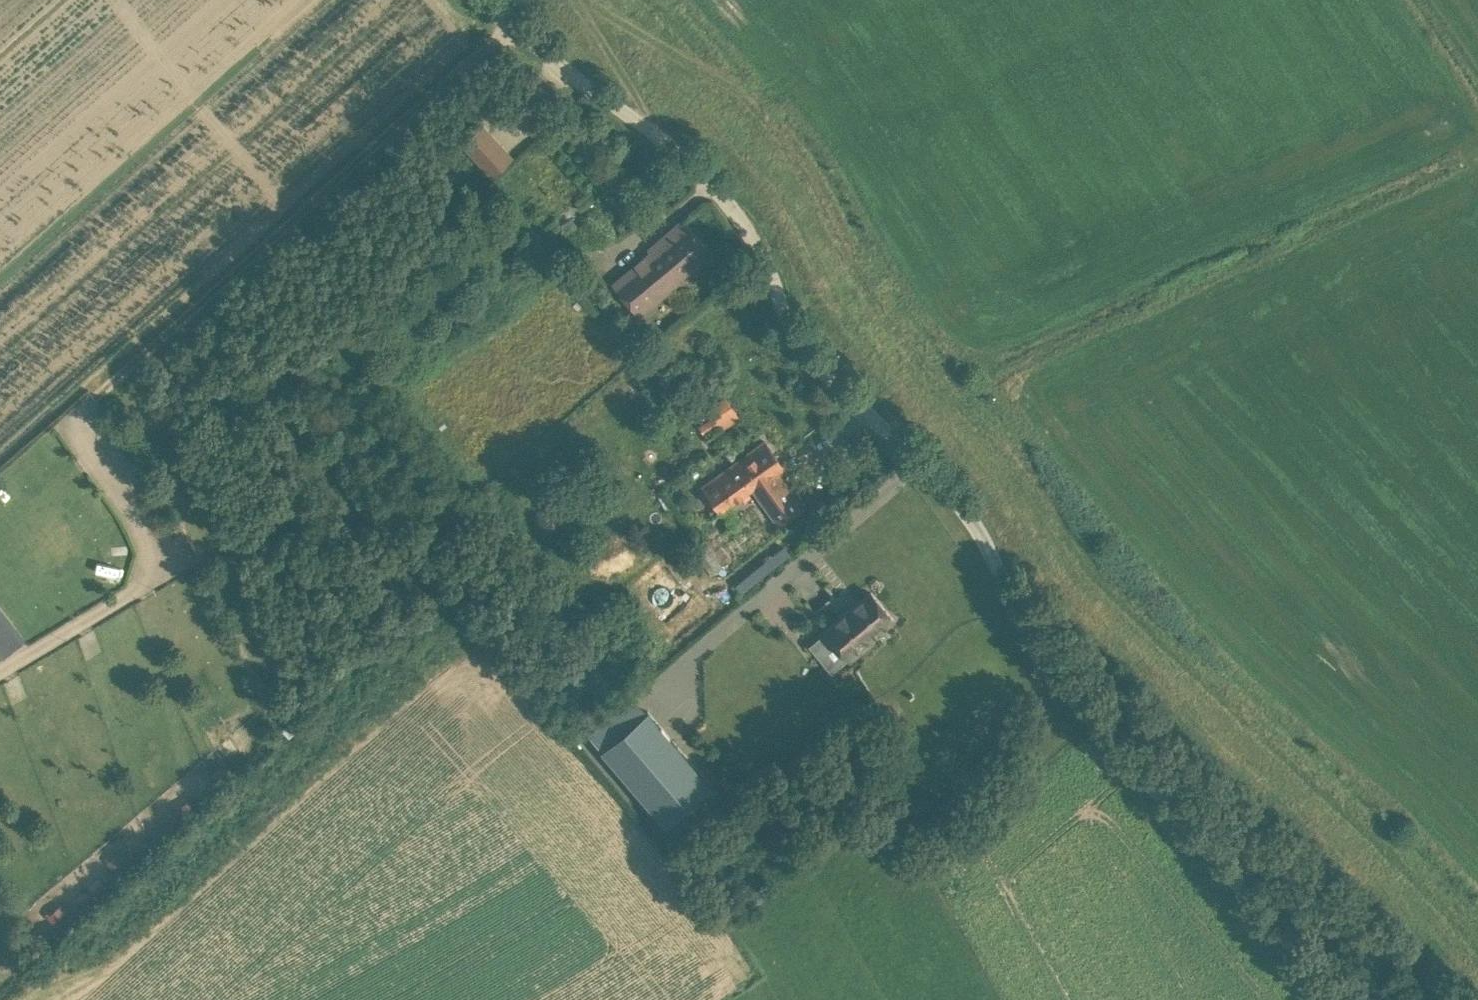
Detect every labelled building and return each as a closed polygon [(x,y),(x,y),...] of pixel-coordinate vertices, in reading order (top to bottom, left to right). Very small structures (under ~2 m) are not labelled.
[(612,283),(639,314),(714,252),(682,219),(653,244),(656,246),(612,283)] [(715,415),(700,425),(705,433),(720,423),(723,428),(740,417),(726,396),(710,406),(715,415)] [(777,469),(783,465),(765,440),(703,486),(721,510),(752,487),(778,523),(803,505),(777,469)] [(894,618),(871,590),(825,628),(850,658),(873,639),(871,636),(894,618)] [(27,634),(0,604),(0,646),(6,653),(27,634)] [(713,786),(648,710),(601,749),(666,825),(713,786)]
